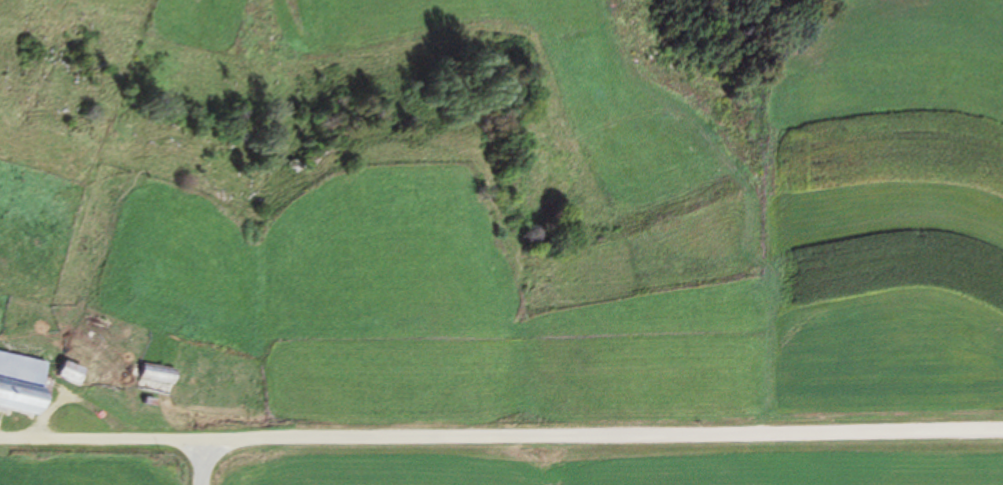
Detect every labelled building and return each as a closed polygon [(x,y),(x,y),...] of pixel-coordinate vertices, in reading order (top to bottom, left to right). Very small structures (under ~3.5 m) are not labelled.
[(39,416),(50,363),(0,353),(0,408),(39,416)] [(177,370),(143,365),(140,380),(175,385),(177,370)]
